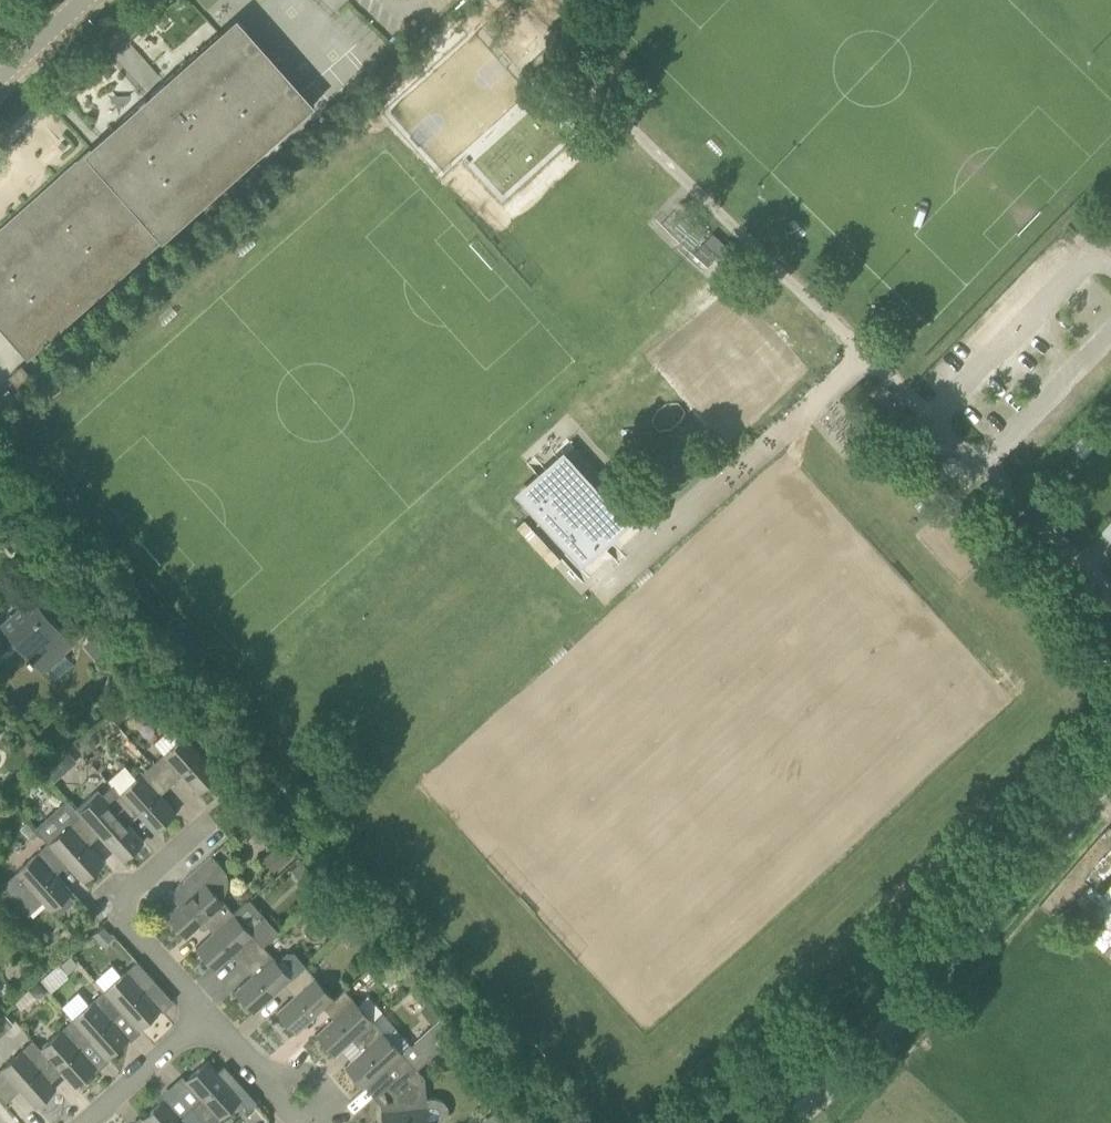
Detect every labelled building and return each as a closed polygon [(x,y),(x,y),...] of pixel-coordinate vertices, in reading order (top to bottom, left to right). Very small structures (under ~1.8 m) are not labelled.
[(146,98),(121,120),(122,121),(123,120),(131,130),(92,164),(0,246),(0,320),(23,345),(184,202),(194,212),(314,105),(246,29),(236,17),(156,88),(151,93),(152,94),(153,94),(156,97),(149,103),(146,100),(147,99),(146,98)] [(694,253),(707,266),(716,255),(725,263),(734,253),(714,235),(694,253)] [(8,377),(17,387),(23,393),(36,381),(22,365),(8,377)] [(640,519),(573,446),(557,462),(544,448),(536,455),(549,469),(522,493),(589,566),(616,542),(628,556),(636,548),(623,535),(640,519)] [(1061,478),(1069,470),(1064,466),(1057,474),(1061,478)] [(1110,541),(1110,518),(1099,531),(1110,541)] [(22,570),(33,559),(22,547),(10,558),(22,570)] [(60,579),(45,562),(11,590),(26,607),(0,629),(0,650),(13,639),(37,667),(52,684),(75,664),(65,652),(74,645),(36,600),(47,590),(60,579)] [(10,587),(1,577),(0,578),(0,595),(10,587)] [(94,659),(109,647),(98,634),(83,645),(94,659)] [(149,703),(157,695),(150,688),(142,695),(149,703)] [(182,776),(198,793),(220,773),(175,724),(156,741),(166,752),(153,764),(172,785),(182,776)] [(95,748),(96,739),(91,733),(80,742),(89,753),(95,748)] [(62,771),(54,761),(44,769),(53,779),(62,771)] [(139,814),(155,832),(177,812),(161,795),(172,785),(153,764),(120,794),(139,814)] [(100,835),(123,861),(144,841),(129,824),(139,814),(120,794),(113,785),(103,794),(98,788),(76,808),(81,814),(100,835)] [(67,864),(83,881),(105,862),(90,844),(100,835),(81,814),(48,843),(67,864)] [(2,885),(3,886),(29,915),(30,914),(27,910),(40,898),(51,911),(55,907),(59,912),(73,900),(68,895),(72,891),(59,877),(57,874),(67,864),(48,843),(2,885)] [(269,852),(281,867),(291,858),(280,845),(269,852)] [(167,916),(186,937),(203,923),(212,933),(234,913),(221,899),(226,893),(228,887),(228,881),(228,878),(225,871),(211,855),(178,885),(175,891),(176,900),(179,904),(167,916)] [(302,881),(312,873),(302,861),(292,869),(302,881)] [(196,948),(215,970),(233,953),(242,964),(263,945),(280,930),(251,898),(234,913),(212,933),(196,948)] [(343,903),(328,915),(340,931),(355,919),(343,903)] [(355,947),(368,935),(357,923),(343,935),(355,947)] [(103,926),(94,935),(101,944),(111,935),(103,926)] [(287,952),(277,961),(263,945),(242,964),(253,975),(235,991),(254,1013),(284,984),(305,965),(294,952),(287,952)] [(60,965),(42,980),(51,991),(69,976),(67,972),(78,962),(72,955),(60,965)] [(174,1001),(137,961),(105,989),(139,1029),(161,1009),(163,1011),(174,1001)] [(295,996),(277,1011),(296,1033),(324,1008),(335,998),(305,965),(284,984),(295,996)] [(47,992),(38,982),(29,990),(35,997),(37,997),(41,997),(47,992)] [(142,1031),(139,1029),(105,989),(72,1018),(107,1058),(129,1038),(131,1041),(142,1031)] [(334,1018),(316,1034),(335,1055),(353,1040),(373,1021),(345,989),(335,998),(324,1008),(334,1018)] [(423,1012),(434,1025),(441,1032),(443,1031),(445,1033),(452,1028),(443,1018),(431,1005),(423,1012)] [(373,1021),(353,1040),(363,1051),(345,1066),(364,1088),(380,1072),(411,1045),(383,1013),(373,1021)] [(61,1072),(75,1087),(97,1067),(99,1070),(109,1060),(107,1058),(72,1018),(39,1047),(61,1072)] [(445,1121),(447,1118),(448,1114),(448,1111),(448,1108),(446,1105),(444,1102),(442,1100),(439,1099),(436,1098),(433,1098),(426,1098),(424,1078),(416,1069),(457,1034),(452,1028),(445,1033),(443,1031),(441,1032),(434,1025),(411,1045),(380,1072),(398,1092),(400,1108),(381,1110),(383,1122),(443,1122),(445,1121)] [(0,1070),(0,1094),(7,1101),(19,1090),(35,1107),(57,1088),(51,1081),(61,1072),(39,1047),(34,1040),(0,1070)] [(205,1122),(215,1122),(240,1100),(248,1109),(257,1102),(224,1066),(218,1072),(207,1060),(186,1080),(182,1075),(171,1085),(205,1122)] [(171,1085),(160,1095),(164,1099),(143,1118),(147,1122),(205,1122),(171,1085)] [(492,1114),(498,1122),(517,1110),(512,1101),(492,1114)] [(520,1110),(508,1120),(510,1122),(527,1122),(529,1121),(520,1110)]
